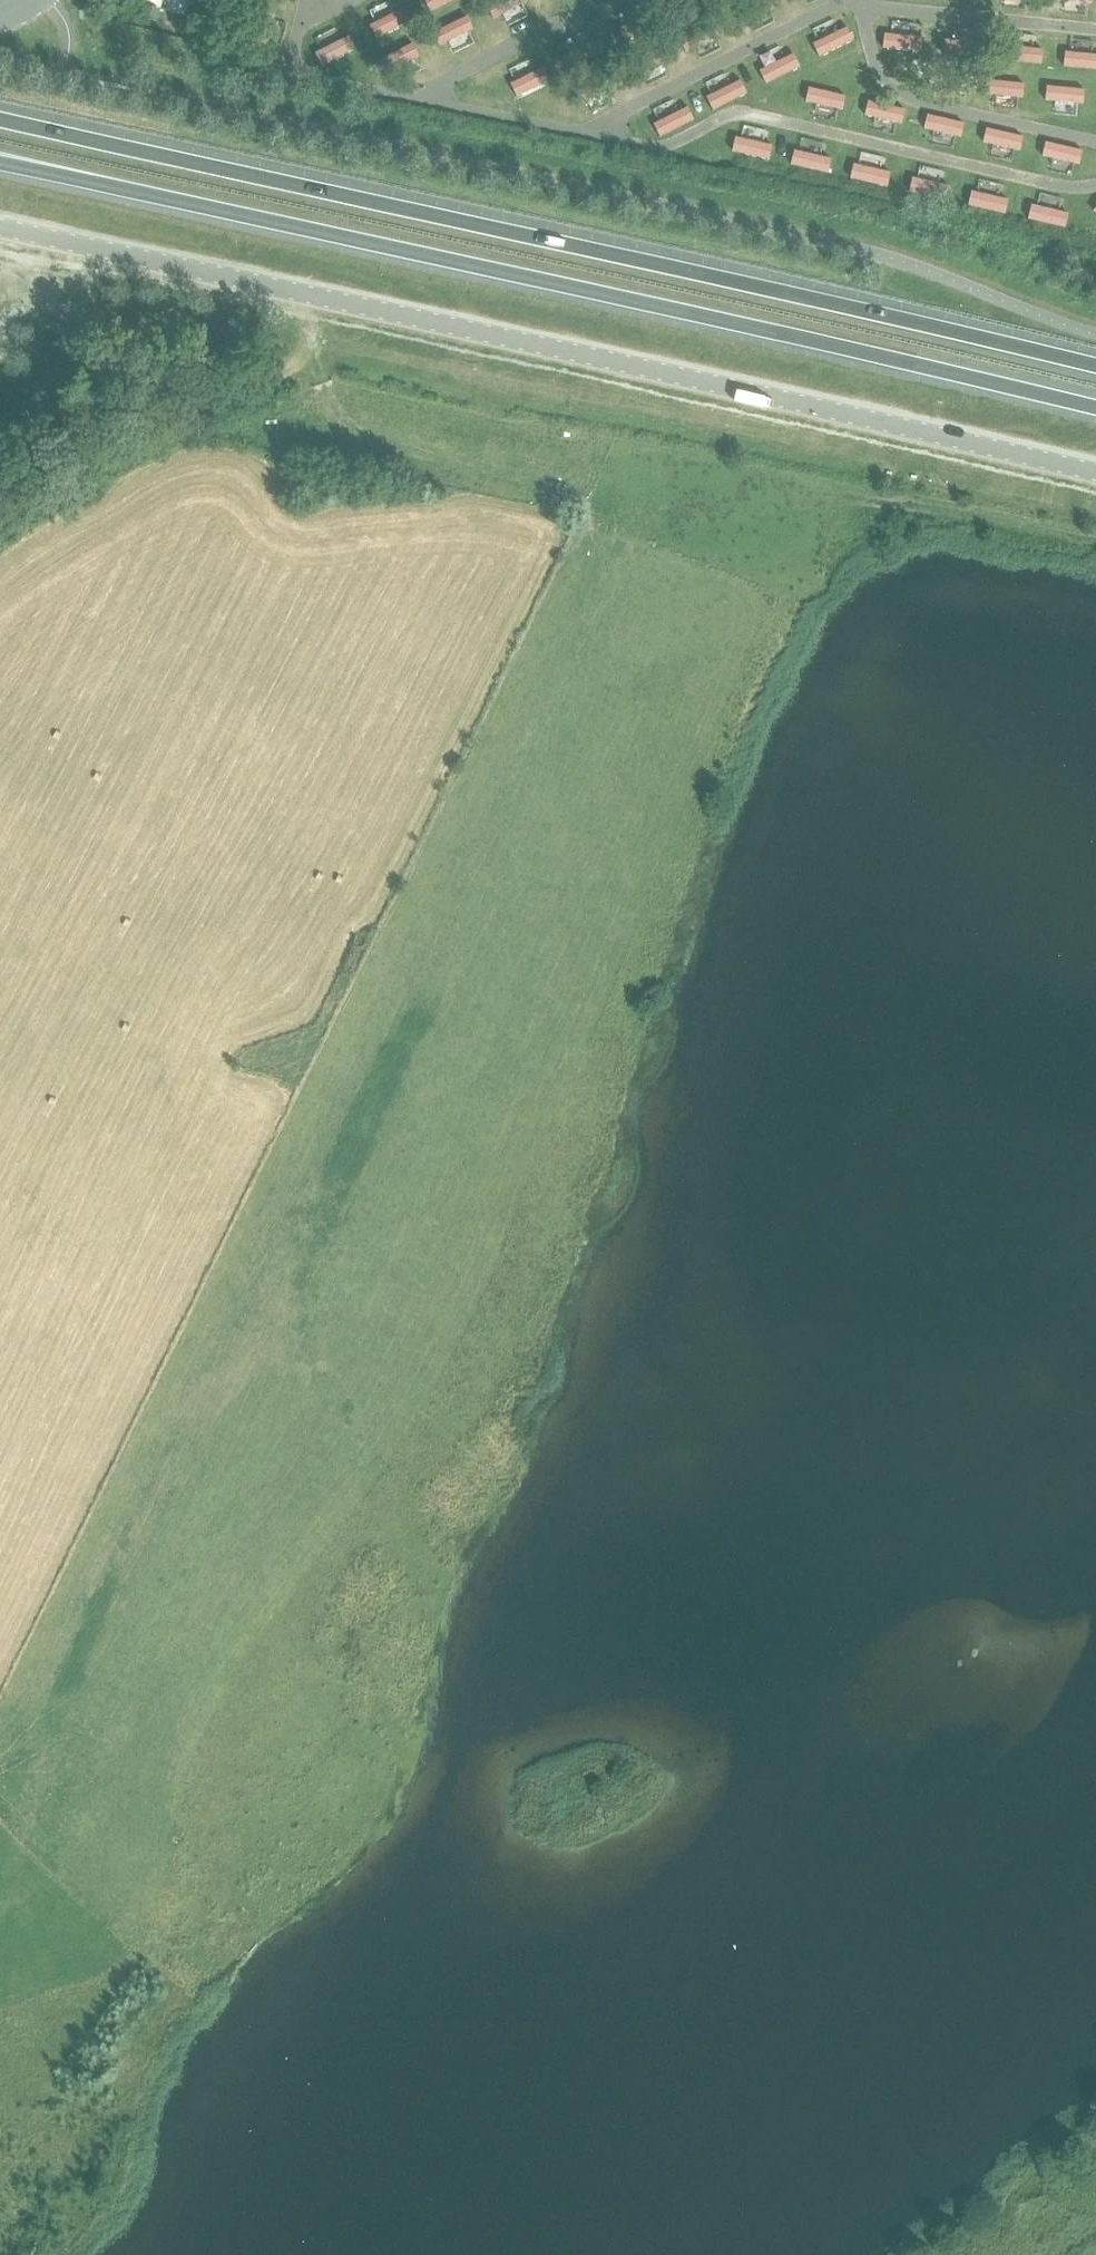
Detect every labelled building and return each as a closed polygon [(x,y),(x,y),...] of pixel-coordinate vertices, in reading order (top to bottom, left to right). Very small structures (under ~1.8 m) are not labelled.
[(373,22),(383,36),(413,14),(402,0),(373,22)] [(442,41),(477,25),(470,9),(435,25),(442,41)] [(854,23),(817,32),(821,48),(858,39),(854,23)] [(890,25),(886,42),(921,50),(925,33),(890,25)] [(324,61),(358,44),(351,30),(317,46),(324,61)] [(948,33),(947,48),(970,50),(971,35),(948,33)] [(416,37),(382,54),(390,69),(423,52),(416,37)] [(1047,58),(1046,42),(1024,42),(1024,58),(1047,58)] [(1068,62),(1095,64),(1095,47),(1069,45),(1068,62)] [(797,47),(762,63),(769,78),(804,62),(797,47)] [(547,60),(512,76),(521,93),(555,77),(547,60)] [(708,92),(717,108),(752,88),(743,72),(708,92)] [(1027,93),(1027,76),(996,75),(996,91),(1027,93)] [(1050,79),(1049,98),(1087,99),(1088,81),(1050,79)] [(809,100),(849,103),(850,87),(811,83),(809,100)] [(905,119),(909,105),(871,95),(867,109),(905,119)] [(656,119),(664,134),(698,116),(691,101),(656,119)] [(930,110),(927,126),(966,132),(968,116),(930,110)] [(990,121),(986,137),(1022,147),(1027,132),(990,121)] [(738,132),(735,149),(773,154),(776,138),(738,132)] [(1048,138),(1046,154),(1083,159),(1085,142),(1048,138)] [(796,147),(795,164),(832,167),(834,150),(796,147)] [(857,159),(853,175),(892,184),(895,167),(857,159)] [(948,198),(952,182),(917,171),(912,187),(948,198)] [(975,185),(972,202),(1009,211),(1013,194),(975,185)] [(1034,201),(1032,218),(1068,223),(1071,206),(1034,201)]
